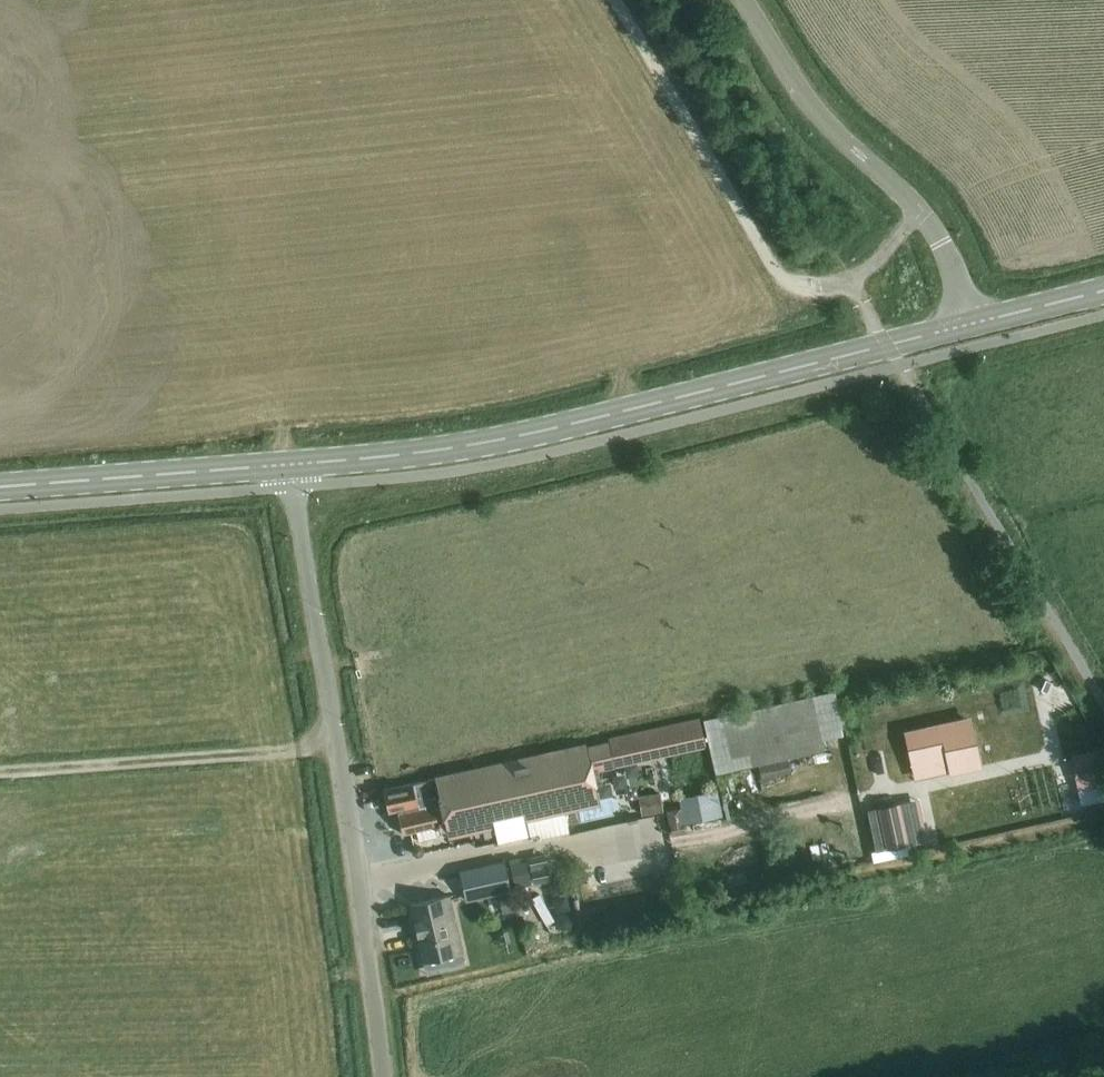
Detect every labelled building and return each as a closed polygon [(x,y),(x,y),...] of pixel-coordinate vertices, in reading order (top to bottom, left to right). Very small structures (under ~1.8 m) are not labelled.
[(822,737),(842,733),(833,692),(703,721),(715,773),(756,764),(789,757),(824,749),(822,737)] [(936,728),(907,734),(912,760),(947,752),(951,769),(964,766),(978,763),(972,736),(969,721),(936,728)] [(705,746),(700,722),(608,741),(614,765),(705,746)] [(614,765),(608,741),(588,745),(593,770),(614,765)] [(581,747),(431,779),(441,826),(442,829),(444,829),(446,837),(494,827),(497,843),(539,834),(540,840),(569,834),(564,812),(600,804),(593,770),(588,745),(581,747)] [(1093,753),(1072,757),(1075,771),(1078,783),(1099,778),(1096,764),(1093,753)] [(789,757),(756,764),(760,780),(793,773),(789,757)] [(652,762),(631,765),(635,793),(656,790),(652,762)] [(441,826),(431,779),(383,789),(388,814),(397,812),(402,835),(416,832),(418,841),(437,837),(435,827),(441,826)] [(718,790),(683,796),(688,823),(723,816),(718,790)] [(659,792),(640,795),(643,813),(663,810),(659,792)] [(874,809),(868,810),(870,821),(872,831),(876,850),(882,849),(885,848),(887,848),(889,848),(904,844),(925,840),(922,825),(921,821),(901,825),(898,813),(897,804),(887,806),(879,808),(874,809)] [(682,807),(668,810),(672,831),(686,828),(682,807)] [(603,879),(638,871),(634,857),(600,865),(603,879)] [(465,901),(512,890),(505,861),(459,872),(465,901)] [(509,864),(514,888),(531,884),(526,861),(509,864)] [(511,893),(500,895),(504,912),(515,909),(511,893)] [(449,895),(410,903),(423,962),(462,953),(458,934),(449,895)] [(532,926),(532,943),(550,943),(550,926),(532,926)]
